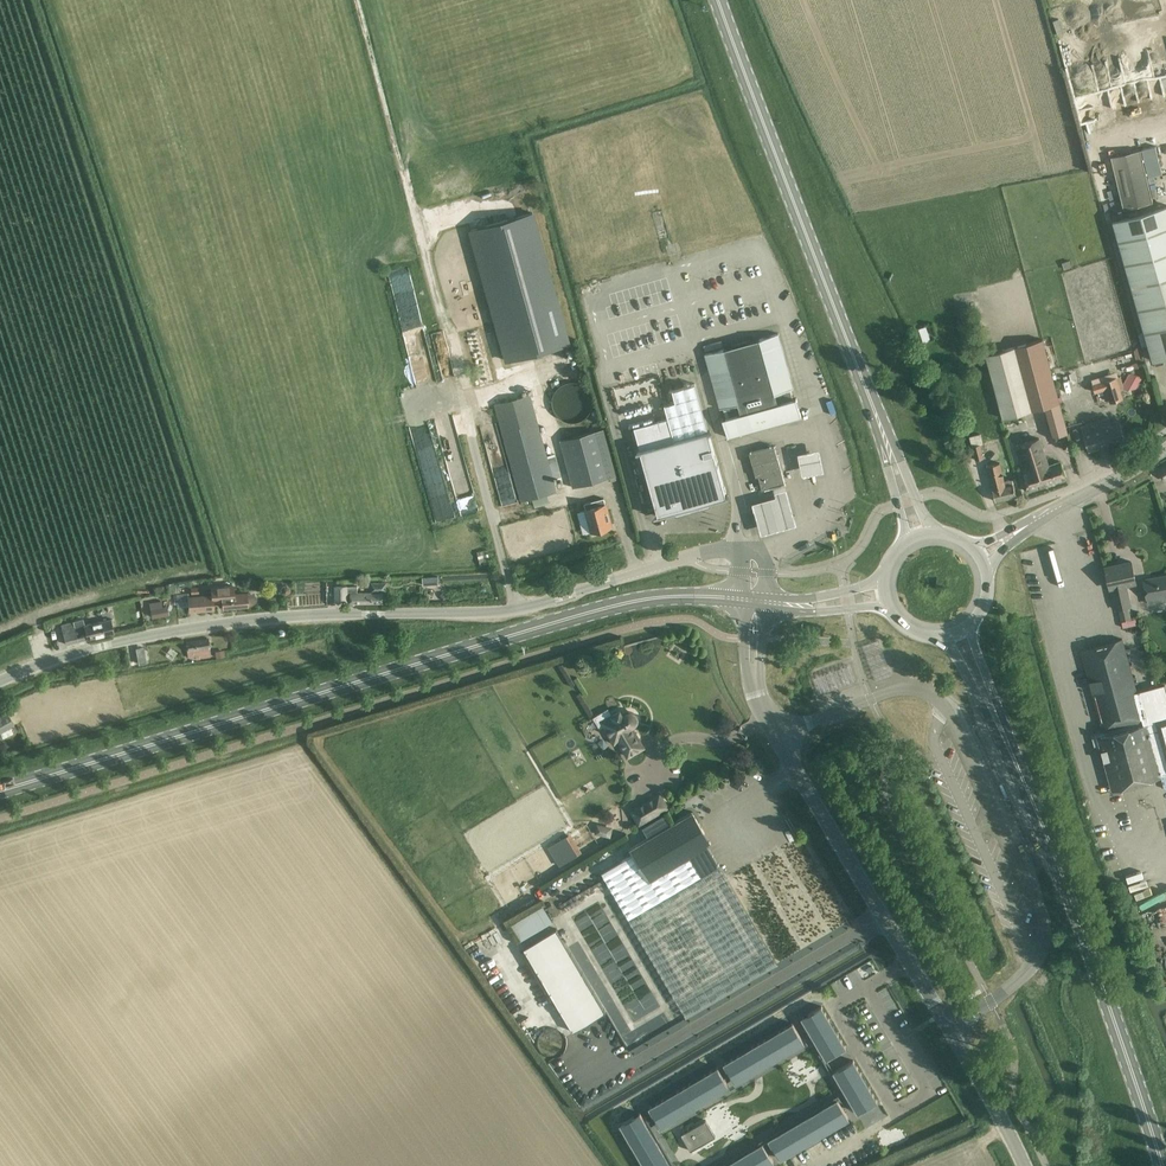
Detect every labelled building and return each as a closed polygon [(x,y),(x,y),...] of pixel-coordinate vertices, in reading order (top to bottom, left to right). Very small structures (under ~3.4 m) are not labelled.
[(1165,80),(1165,49),(1156,52),(1158,59),(1151,60),(1157,83),(1165,80)] [(1155,146),(1141,149),(1148,177),(1162,174),(1155,146)] [(1140,150),(1111,157),(1124,209),(1153,202),(1140,150)] [(1113,221),(1113,222),(1152,361),(1165,357),(1165,207),(1113,221)] [(472,229),(507,363),(570,345),(535,212),(472,229)] [(970,308),(960,309),(962,323),(972,322),(970,308)] [(932,325),(920,329),(923,340),(935,337),(932,325)] [(726,417),(793,399),(790,389),(794,388),(779,333),(705,354),(720,409),(723,408),(726,417)] [(986,355),(1003,418),(1045,407),(1053,437),(1068,433),(1043,339),(986,355)] [(1132,372),(1126,383),(1136,389),(1142,378),(1132,372)] [(1110,402),(1122,398),(1116,377),(1093,385),(1095,392),(1106,388),(1110,402)] [(588,400),(588,396),(586,393),(585,389),(582,386),(579,383),(575,382),(572,381),(568,380),(563,381),(560,382),(557,385),(554,387),(552,390),(551,393),(550,396),(549,400),(550,403),(551,408),(552,410),(555,414),(558,416),(562,418),(566,419),(569,419),(573,419),(576,418),(579,416),(582,413),(585,410),(586,408),(588,403),(588,400)] [(667,419),(633,428),(640,452),(641,451),(658,514),(657,515),(657,516),(728,496),(728,495),(726,495),(709,433),(710,432),(710,431),(709,431),(697,384),(674,391),(678,405),(664,409),(667,419)] [(402,405),(417,402),(415,390),(399,393),(402,405)] [(531,394),(495,404),(521,501),(557,491),(554,479),(558,478),(560,474),(558,465),(551,467),(531,394)] [(728,438),(802,417),(796,398),(793,399),(726,417),(723,418),(728,438)] [(1110,418),(1081,426),(1089,451),(1125,440),(1120,422),(1112,425),(1110,418)] [(604,428),(560,440),(573,487),(617,476),(604,428)] [(980,434),(970,437),(976,460),(984,458),(980,444),(983,444),(980,434)] [(1039,439),(1015,447),(1025,477),(1019,479),(1022,488),(1028,486),(1030,490),(1066,478),(1061,462),(1048,467),(1039,439)] [(436,480),(434,473),(439,472),(432,446),(416,451),(425,483),(436,480)] [(762,490),(785,483),(776,452),(775,446),(749,453),(751,459),(756,477),(758,476),(762,490)] [(820,452),(800,456),(806,481),(826,476),(820,452)] [(995,501),(1016,496),(1012,479),(1003,482),(998,463),(987,466),(995,501)] [(790,492),(779,495),(780,498),(756,504),(764,534),(799,524),(790,492)] [(584,503),(589,521),(592,532),(612,527),(604,498),(584,503)] [(488,549),(477,552),(480,566),(491,563),(488,549)] [(1105,567),(1114,606),(1116,606),(1117,611),(1118,610),(1121,621),(1122,621),(1132,618),(1129,608),(1132,607),(1127,585),(1136,583),(1131,561),(1105,567)] [(439,576),(422,577),(423,586),(439,585),(439,576)] [(1146,595),(1163,592),(1165,602),(1165,576),(1150,579),(1150,582),(1144,583),(1146,595)] [(178,583),(168,585),(170,592),(170,593),(180,591),(178,583)] [(336,586),(336,589),(336,601),(351,601),(351,603),(383,603),(383,591),(386,591),(386,583),(371,583),(371,591),(372,591),(372,593),(358,593),(358,586),(336,586)] [(188,593),(176,594),(177,608),(189,607),(189,611),(213,609),(212,600),(222,600),(222,608),(248,606),(250,605),(252,605),(256,601),(257,600),(256,598),(255,596),(254,595),(252,594),(249,594),(247,594),(234,595),(233,585),(211,586),(212,595),(188,597),(188,593)] [(283,586),(280,589),(281,593),(284,595),(288,595),(290,591),(290,588),(286,585),(283,586)] [(166,607),(151,609),(152,616),(167,614),(166,607)] [(61,625),(66,644),(87,639),(113,633),(111,621),(110,619),(84,626),(83,620),(61,625)] [(196,656),(196,659),(200,659),(200,658),(211,656),(209,639),(186,642),(188,657),(196,656)] [(1081,650),(1103,731),(1133,723),(1138,740),(1149,737),(1137,692),(1122,639),(1081,650)] [(170,647),(165,655),(173,660),(178,652),(170,647)] [(146,653),(139,654),(141,663),(148,661),(146,653)] [(1149,737),(1160,775),(1165,773),(1165,688),(1165,684),(1137,692),(1149,737)] [(618,741),(628,757),(634,753),(629,745),(639,739),(632,727),(634,726),(635,725),(636,724),(636,723),(637,722),(637,721),(637,720),(637,718),(637,717),(636,716),(636,715),(635,714),(634,713),(633,712),(631,712),(630,712),(629,712),(628,712),(626,712),(622,715),(620,711),(612,716),(614,719),(608,724),(612,732),(609,734),(614,743),(618,741)] [(14,726),(7,712),(0,716),(0,733),(14,726)] [(1112,790),(1124,787),(1161,777),(1160,775),(1149,737),(1138,740),(1133,723),(1103,731),(1097,732),(1098,738),(1112,790)] [(639,827),(670,808),(660,792),(629,810),(639,827)] [(602,872),(687,1017),(777,964),(708,845),(711,844),(692,812),(630,848),(633,854),(602,872)] [(597,823),(594,834),(611,838),(613,827),(597,823)] [(571,834),(561,840),(564,845),(572,858),(582,853),(571,834)] [(520,942),(553,922),(541,903),(508,922),(520,942)] [(525,949),(574,1032),(606,1013),(557,929),(525,949)] [(822,1006),(801,1018),(825,1059),(846,1048),(822,1006)] [(793,1026),(725,1066),(737,1086),(807,1047),(793,1026)] [(719,1070),(650,1111),(662,1131),(731,1090),(719,1070)] [(861,1074),(843,1084),(866,1126),(884,1116),(861,1074)] [(839,1103),(770,1143),(782,1164),(851,1124),(839,1103)] [(621,1129),(644,1165),(671,1165),(642,1117),(621,1129)] [(720,1118),(689,1135),(699,1152),(729,1135),(720,1118)] [(730,1165),(775,1165),(763,1146),(730,1165)]
